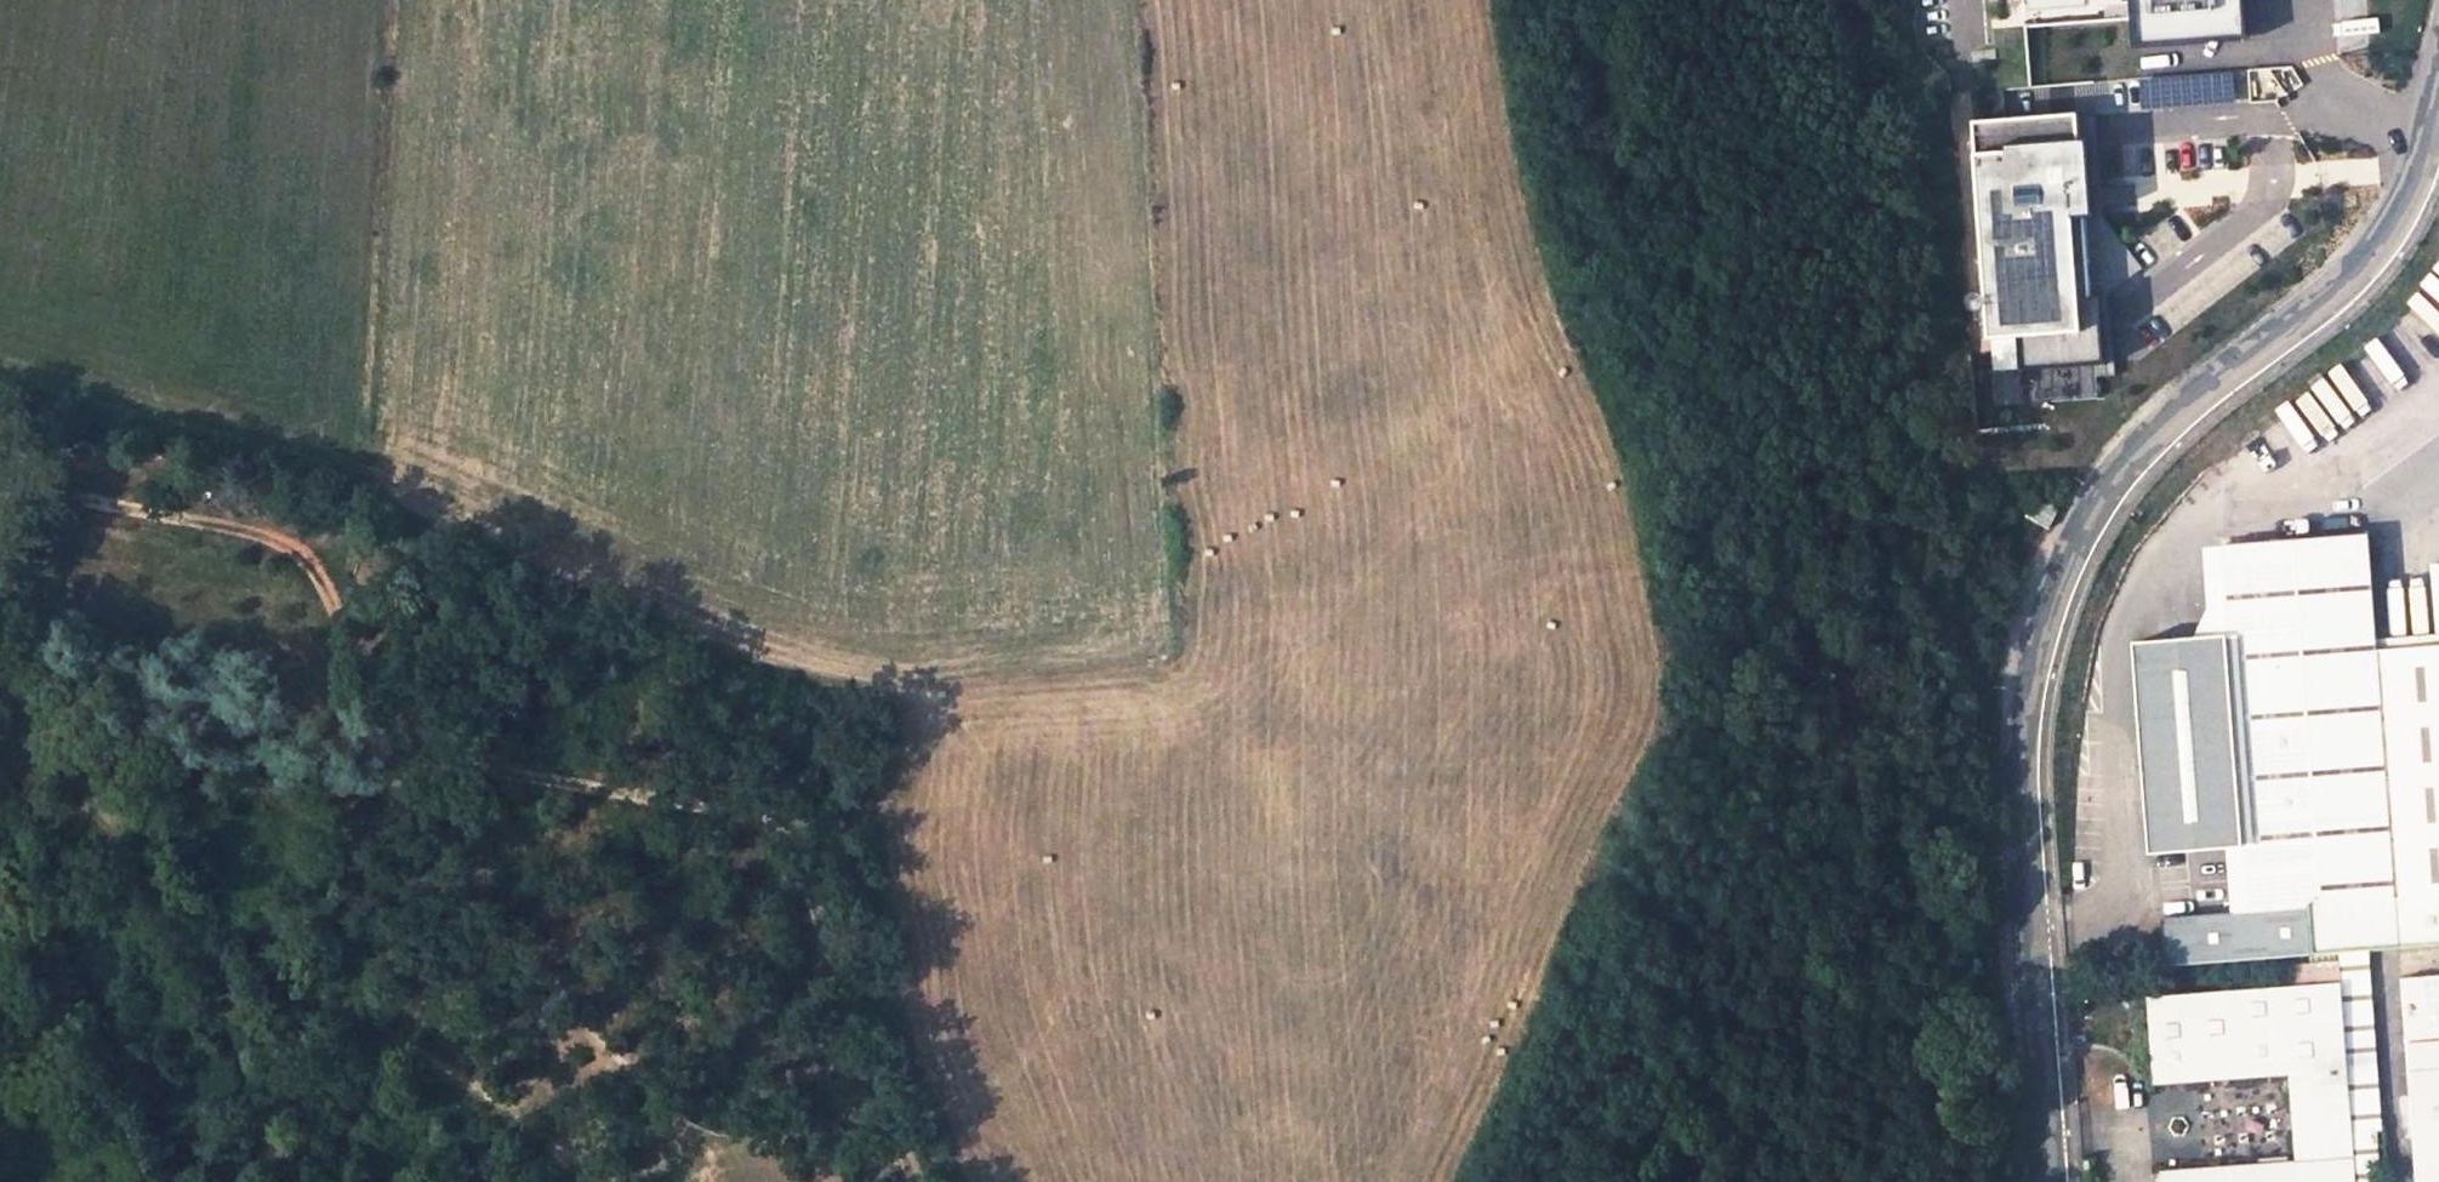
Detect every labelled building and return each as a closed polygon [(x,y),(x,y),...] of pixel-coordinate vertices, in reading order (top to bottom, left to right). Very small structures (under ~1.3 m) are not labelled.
[(2024,26),(2245,10),(2244,0),(2022,0),(2024,26)] [(2036,373),(2108,369),(2101,225),(2109,224),(2105,148),(2093,149),(2091,119),(1979,125),(1991,347),(2035,345),(2036,373)] [(2023,513),(2047,529),(2058,509),(2034,495),(2023,513)] [(2207,545),(2230,849),(2246,848),(2229,618),(2374,606),(2368,532),(2207,545)] [(2438,925),(2438,640),(2377,645),(2374,606),(2229,618),(2246,848),(2230,849),(2234,913),(2307,907),(2309,935),(2438,925)] [(2309,935),(2312,957),(2372,953),(2438,949),(2438,925),(2309,935)] [(2341,964),(2290,968),(2293,987),(2150,996),(2156,1084),(2294,1074),(2300,1164),(2161,1174),(2162,1181),(2356,1181),(2341,964)] [(2403,974),(2418,1181),(2438,1181),(2438,972),(2403,974)]
